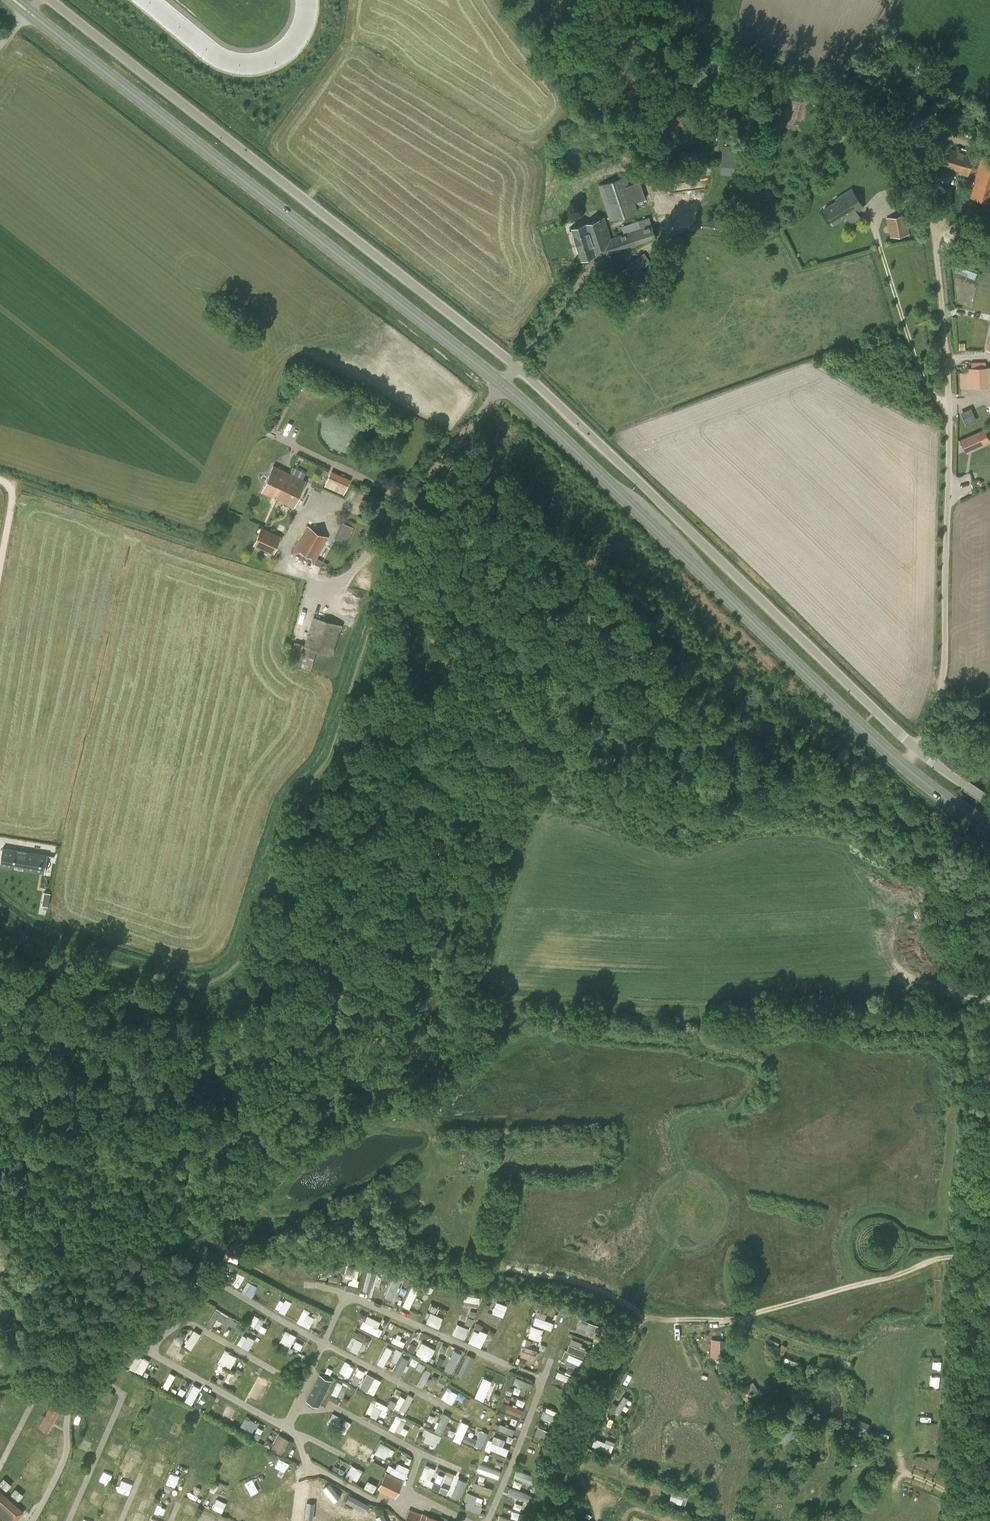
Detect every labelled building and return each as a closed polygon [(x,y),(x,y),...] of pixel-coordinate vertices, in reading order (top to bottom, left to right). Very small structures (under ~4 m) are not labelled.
[(720,174),(745,175),(747,147),(722,145),(720,174)] [(953,170),(958,171),(958,174),(968,177),(974,155),(964,152),(946,147),(940,169),(952,172),(953,170)] [(970,196),(989,202),(989,200),(989,161),(981,158),(970,196)] [(598,186),(610,221),(638,212),(637,208),(626,176),(598,186)] [(863,207),(852,189),(835,199),(836,201),(824,209),(834,224),(846,216),(847,218),(863,207)] [(905,214),(886,218),(891,238),(909,235),(905,214)] [(604,218),(571,229),(581,260),(606,252),(607,255),(656,239),(649,217),(621,226),(624,234),(611,238),(604,218)] [(721,220),(720,230),(734,232),(736,222),(721,220)] [(642,268),(650,262),(644,253),(636,259),(607,279),(627,307),(655,287),(642,268)] [(967,388),(989,387),(989,357),(988,357),(987,352),(966,353),(967,388)] [(989,440),(984,429),(960,440),(965,451),(989,440)] [(261,492),(278,499),(290,473),(273,466),(261,492)] [(332,470),(325,486),(343,494),(350,479),(332,470)] [(290,473),(278,499),(294,507),(306,481),(290,473)] [(263,523),(271,508),(265,505),(261,514),(255,511),(252,518),(263,523)] [(341,521),(334,538),(346,544),(353,527),(341,521)] [(281,536),(261,527),(253,545),(273,554),(281,536)] [(328,537),(308,527),(294,554),(314,565),(328,537)] [(306,648),(301,668),(310,670),(316,651),(332,656),(342,625),(312,616),(304,647),(306,648)] [(4,848),(1,866),(14,868),(15,864),(24,866),(24,869),(35,871),(36,867),(44,869),(47,855),(27,852),(26,858),(16,856),(17,850),(4,848)] [(463,1157),(450,1155),(448,1167),(461,1169),(463,1157)] [(388,1296),(396,1299),(404,1278),(396,1275),(388,1296)] [(264,1293),(268,1285),(262,1282),(260,1285),(250,1280),(244,1291),(255,1297),(259,1290),(264,1293)] [(415,1284),(406,1305),(413,1308),(422,1287),(415,1284)] [(467,1295),(467,1305),(480,1306),(481,1295),(467,1295)] [(495,1312),(507,1316),(511,1305),(499,1301),(495,1312)] [(434,1304),(432,1310),(439,1313),(441,1306),(434,1304)] [(239,1327),(243,1319),(218,1307),(210,1324),(216,1327),(220,1318),(239,1327)] [(311,1314),(313,1310),(307,1307),(300,1321),(312,1327),(318,1317),(311,1314)] [(470,1315),(477,1318),(479,1312),(472,1309),(470,1315)] [(548,1318),(550,1313),(540,1310),(538,1314),(548,1318)] [(428,1322),(441,1328),(446,1318),(433,1311),(428,1322)] [(264,1324),(267,1320),(257,1313),(251,1323),(266,1332),(269,1327),(264,1324)] [(539,1315),(536,1322),(554,1329),(557,1322),(539,1315)] [(475,1325),(476,1318),(469,1316),(468,1324),(475,1325)] [(493,1316),(489,1328),(501,1332),(504,1320),(493,1316)] [(605,1333),(607,1326),(582,1317),(580,1325),(605,1333)] [(341,1342),(349,1325),(342,1322),(334,1339),(341,1342)] [(460,1322),(455,1333),(467,1339),(472,1328),(460,1322)] [(530,1336),(542,1340),(546,1328),(534,1324),(530,1336)] [(355,1335),(349,1347),(361,1353),(365,1343),(370,1345),(374,1337),(352,1326),(349,1332),(355,1335)] [(187,1344),(194,1348),(204,1333),(197,1329),(187,1344)] [(293,1347),(299,1335),(288,1329),(282,1341),(293,1347)] [(251,1349),(257,1339),(245,1333),(240,1343),(251,1349)] [(210,1353),(213,1348),(209,1346),(212,1340),(207,1336),(200,1348),(210,1353)] [(570,1350),(587,1356),(591,1343),(574,1337),(570,1350)] [(713,1338),(713,1358),(723,1359),(724,1338),(713,1338)] [(261,1340),(255,1351),(266,1357),(272,1346),(261,1340)] [(295,1346),(302,1350),(306,1344),(298,1340),(295,1346)] [(425,1341),(418,1352),(431,1360),(438,1349),(425,1341)] [(413,1342),(410,1348),(416,1351),(419,1345),(413,1342)] [(176,1358),(182,1349),(174,1343),(167,1352),(176,1358)] [(389,1345),(380,1362),(387,1366),(396,1348),(389,1345)] [(524,1358),(537,1359),(538,1348),(525,1347),(524,1358)] [(454,1373),(465,1353),(456,1348),(446,1369),(454,1373)] [(233,1368),(240,1356),(228,1349),(221,1361),(233,1368)] [(399,1362),(405,1352),(399,1349),(393,1359),(399,1362)] [(579,1362),(583,1364),(585,1359),(572,1352),(567,1363),(577,1367),(579,1362)] [(139,1354),(132,1368),(145,1374),(152,1360),(139,1354)] [(397,1371),(404,1375),(412,1359),(405,1355),(397,1371)] [(245,1372),(254,1378),(261,1367),(251,1361),(245,1372)] [(418,1368),(425,1370),(428,1364),(421,1361),(418,1368)] [(426,1386),(436,1368),(430,1365),(420,1383),(426,1386)] [(558,1376),(574,1383),(576,1377),(560,1370),(558,1376)] [(226,1382),(236,1387),(241,1376),(231,1371),(226,1382)] [(306,1400),(318,1406),(331,1380),(319,1374),(306,1400)] [(122,1384),(126,1387),(133,1378),(129,1375),(122,1384)] [(518,1377),(517,1385),(534,1388),(535,1380),(518,1377)] [(344,1399),(351,1385),(341,1380),(334,1394),(344,1399)] [(514,1402),(517,1401),(515,1394),(522,1392),(520,1384),(518,1385),(517,1382),(509,1385),(514,1402)] [(196,1383),(188,1400),(196,1404),(204,1386),(196,1383)] [(454,1404),(460,1393),(450,1387),(443,1397),(454,1404)] [(70,1393),(59,1388),(38,1427),(48,1432),(70,1393)] [(153,1400),(166,1405),(170,1395),(158,1390),(153,1400)] [(394,1399),(391,1404),(407,1413),(417,1396),(411,1393),(409,1397),(403,1394),(399,1402),(394,1399)] [(619,1410),(625,1413),(632,1397),(626,1394),(619,1410)] [(126,1416),(138,1421),(144,1406),(132,1401),(126,1416)] [(368,1411),(379,1418),(387,1405),(382,1402),(380,1404),(374,1401),(368,1411)] [(508,1411),(524,1415),(526,1408),(510,1404),(508,1411)] [(545,1417),(555,1421),(559,1410),(549,1406),(545,1417)] [(233,1407),(228,1420),(233,1422),(238,1410),(233,1407)] [(437,1429),(445,1433),(454,1415),(446,1411),(437,1429)] [(340,1426),(344,1416),(334,1412),(330,1422),(340,1426)] [(256,1432),(260,1422),(247,1415),(242,1425),(256,1432)] [(392,1428),(403,1433),(408,1420),(398,1415),(392,1428)] [(464,1442),(472,1423),(464,1420),(456,1438),(464,1442)] [(261,1422),(259,1428),(266,1431),(268,1425),(261,1422)] [(516,1434),(518,1428),(499,1422),(497,1428),(516,1434)] [(538,1433),(548,1437),(551,1429),(541,1425),(538,1433)] [(428,1435),(427,1441),(440,1445),(443,1433),(426,1428),(424,1434),(428,1435)] [(795,1441),(795,1428),(779,1428),(779,1441),(795,1441)] [(485,1448),(490,1431),(483,1429),(478,1445),(485,1448)] [(273,1448),(284,1454),(293,1439),(282,1433),(273,1448)] [(491,1447),(508,1455),(511,1448),(505,1445),(508,1439),(496,1434),(491,1447)] [(9,1442),(0,1437),(0,1445),(6,1448),(9,1442)] [(608,1437),(604,1447),(615,1452),(619,1441),(608,1437)] [(167,1443),(177,1449),(180,1443),(170,1438),(167,1443)] [(356,1455),(362,1444),(351,1438),(345,1450),(356,1455)] [(58,1456),(62,1446),(49,1440),(45,1450),(58,1456)] [(442,1440),(439,1450),(449,1453),(452,1444),(442,1440)] [(388,1458),(393,1446),(382,1442),(377,1454),(388,1458)] [(538,1444),(536,1451),(545,1454),(547,1448),(538,1444)] [(362,1449),(371,1454),(374,1449),(364,1445),(362,1449)] [(467,1458),(471,1448),(461,1445),(457,1455),(467,1458)] [(163,1446),(160,1456),(173,1461),(177,1452),(163,1446)] [(358,1458),(368,1462),(372,1454),(362,1450),(358,1458)] [(222,1465),(224,1458),(210,1452),(207,1459),(222,1465)] [(529,1455),(525,1461),(533,1466),(537,1459),(529,1455)] [(114,1462),(112,1471),(117,1473),(120,1464),(114,1462)] [(482,1463),(480,1471),(501,1477),(503,1469),(482,1463)] [(231,1484),(237,1468),(226,1464),(220,1479),(231,1484)] [(355,1464),(349,1475),(360,1481),(366,1470),(355,1464)] [(52,1476),(54,1468),(46,1466),(44,1474),(52,1476)] [(125,1466),(120,1476),(134,1482),(139,1472),(125,1466)] [(36,1469),(34,1473),(42,1478),(45,1474),(36,1469)] [(516,1476),(535,1483),(538,1476),(519,1469),(516,1476)] [(386,1471),(377,1490),(395,1498),(403,1480),(386,1471)] [(150,1480),(156,1483),(160,1477),(154,1473),(150,1480)] [(48,1488),(50,1481),(31,1474),(28,1481),(48,1488)] [(146,1491),(157,1496),(161,1486),(151,1481),(146,1491)] [(493,1495),(496,1488),(477,1481),(475,1488),(493,1495)] [(323,1494),(324,1486),(316,1484),(314,1492),(323,1494)] [(513,1487),(510,1493),(531,1501),(534,1495),(513,1487)] [(159,1508),(166,1511),(174,1491),(167,1488),(159,1508)] [(691,1499),(693,1491),(675,1488),(674,1495),(691,1499)] [(478,1503),(480,1494),(470,1491),(468,1500),(471,1500),(469,1508),(484,1511),(485,1505),(478,1503)] [(24,1512),(7,1498),(0,1492),(0,1520),(16,1520),(24,1512)] [(340,1492),(336,1509),(344,1510),(348,1493),(340,1492)] [(314,1495),(313,1507),(328,1508),(329,1496),(314,1495)] [(481,1496),(479,1503),(485,1505),(487,1498),(481,1496)] [(99,1513),(102,1506),(87,1500),(82,1511),(91,1515),(93,1510),(99,1513)] [(150,1511),(138,1506),(131,1520),(132,1520),(149,1520),(146,1520),(150,1511)] [(441,1520),(409,1510),(404,1520),(441,1520)]
